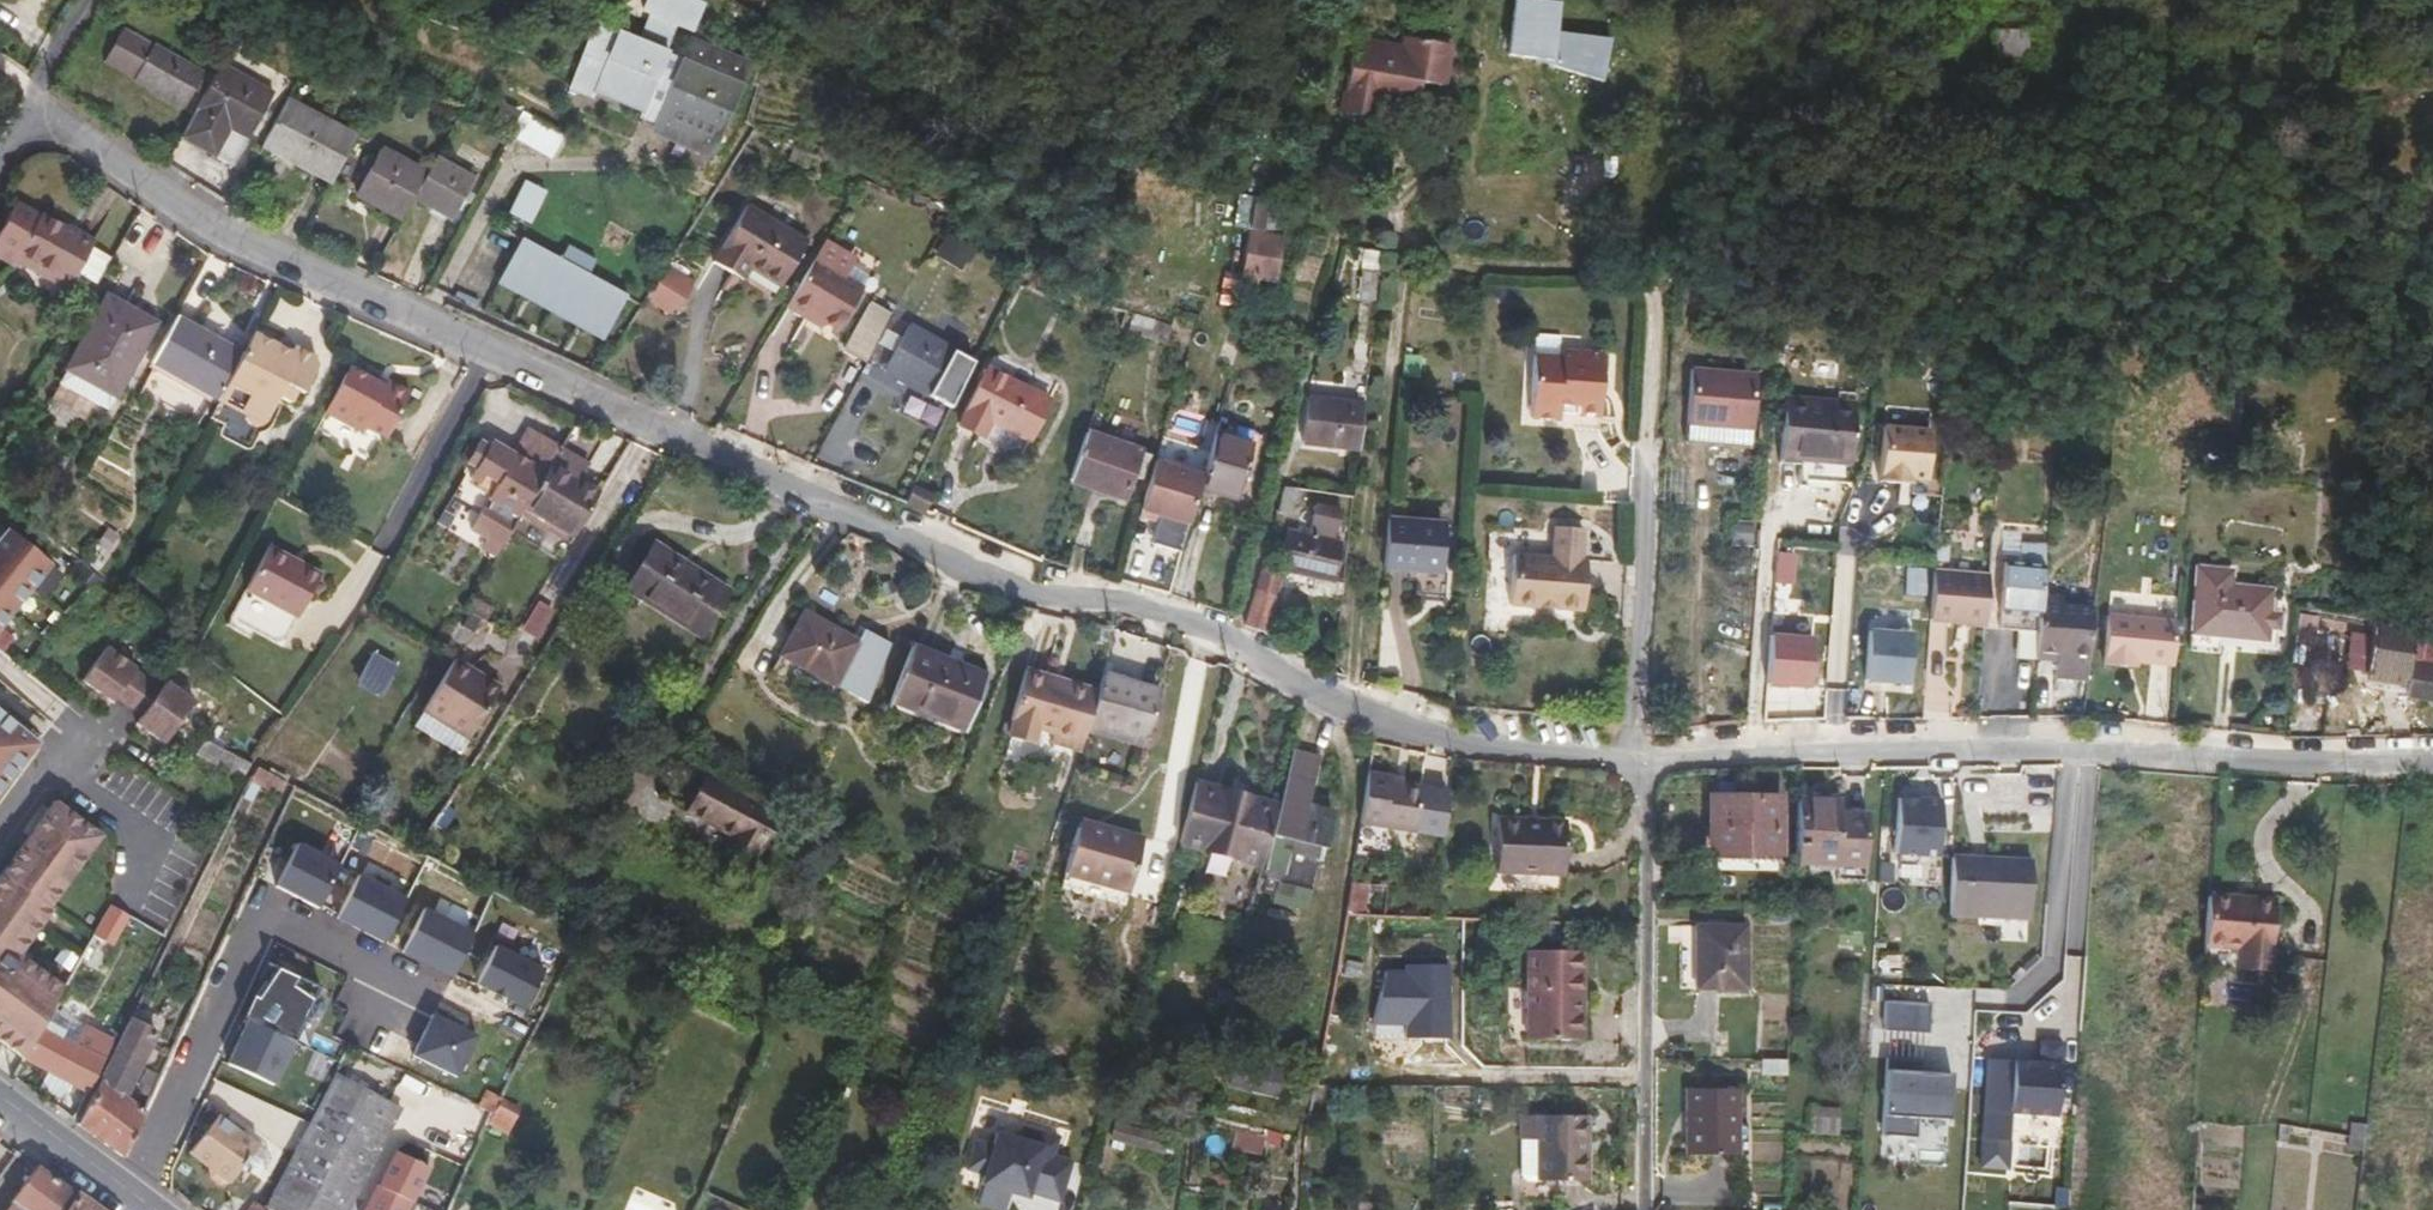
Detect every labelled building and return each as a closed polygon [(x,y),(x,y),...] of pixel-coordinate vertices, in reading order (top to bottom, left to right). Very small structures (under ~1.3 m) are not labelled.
[(596,85),(647,107),(644,116),(656,121),(658,125),(714,149),(752,62),(691,37),(682,56),(669,50),(680,23),(692,28),(704,0),(648,0),(644,8),(652,11),(640,39),(596,22),(570,87),(578,90),(583,79),(596,85)] [(1562,0),(1514,0),(1507,60),(1610,72),(1614,36),(1559,29),(1562,0)] [(104,64),(115,70),(134,36),(124,30),(104,64)] [(1995,32),(1994,58),(2026,57),(2025,32),(1995,32)] [(152,46),(134,36),(115,70),(182,109),(203,73),(156,45),(152,46)] [(1447,84),(1453,45),(1406,37),(1403,48),(1355,39),(1342,112),(1375,118),(1378,103),(1416,109),(1421,79),(1447,84)] [(274,95),(220,64),(180,137),(231,167),(274,95)] [(591,96),(596,85),(583,79),(578,90),(591,96)] [(262,147),(331,184),(356,137),(288,99),(262,147)] [(510,137),(551,159),(563,137),(523,114),(510,137)] [(356,194),(402,220),(414,199),(428,175),(382,149),(356,194)] [(474,179),(438,158),(428,175),(414,199),(452,221),(474,179)] [(531,215),(543,189),(528,182),(516,209),(531,215)] [(1267,204),(1254,201),(1240,280),(1254,283),(1256,277),(1272,279),(1281,238),(1284,222),(1265,217),(1267,204)] [(14,266),(16,261),(44,216),(40,214),(39,216),(14,204),(0,228),(0,258),(14,266)] [(809,241),(750,204),(720,254),(716,262),(745,279),(752,270),(782,287),(809,241)] [(62,228),(44,216),(16,261),(67,289),(93,242),(64,226),(62,228)] [(969,230),(957,254),(971,261),(984,238),(969,230)] [(560,258),(521,237),(498,279),(603,336),(626,294),(587,273),(596,257),(569,242),(560,258)] [(838,332),(865,288),(847,277),(858,257),(828,239),(817,258),(786,308),(810,322),(814,317),(838,332)] [(1359,301),(1376,302),(1382,255),(1364,253),(1359,301)] [(693,281),(670,266),(647,301),(669,316),(693,281)] [(106,297),(66,370),(114,396),(128,370),(154,323),(125,307),(106,297)] [(871,301),(846,350),(868,362),(870,358),(895,315),(871,301)] [(1166,344),(1171,324),(1134,313),(1128,332),(1166,344)] [(148,363),(214,401),(240,351),(175,315),(148,363)] [(977,363),(908,324),(884,368),(952,409),(977,363)] [(289,351),(251,332),(240,351),(214,401),(244,417),(245,416),(263,425),(278,396),(284,400),(291,403),(297,392),(302,394),(317,366),(314,358),(292,346),(289,351)] [(1562,356),(1534,354),(1530,417),(1559,419),(1559,413),(1599,416),(1603,353),(1563,350),(1562,356)] [(990,368),(962,425),(1021,455),(1049,400),(990,368)] [(1757,373),(1692,369),(1687,443),(1753,447),(1757,373)] [(107,410),(114,396),(66,370),(59,383),(107,410)] [(377,387),(348,374),(323,419),(358,435),(362,436),(364,431),(388,442),(411,396),(387,385),(384,390),(377,387)] [(387,385),(380,382),(377,387),(384,390),(387,385)] [(273,424),(284,400),(278,396),(263,425),(245,416),(244,417),(214,401),(206,416),(222,426),(221,427),(220,429),(219,431),(218,435),(220,437),(244,450),(246,450),(248,450),(251,448),(253,444),(258,434),(261,434),(267,432),(268,430),(271,427),(273,424)] [(1785,400),(1781,452),(1826,457),(1825,464),(1850,466),(1855,406),(1785,400)] [(1313,446),(1358,451),(1364,406),(1319,402),(1313,446)] [(1883,422),(1881,481),(1931,483),(1933,424),(1883,422)] [(486,538),(501,546),(522,510),(558,447),(559,446),(529,427),(513,454),(491,441),(487,445),(478,440),(467,461),(476,466),(471,476),(479,481),(477,486),(492,494),(490,498),(495,501),(490,510),(485,508),(472,529),(486,538)] [(1141,453),(1087,433),(1070,482),(1126,501),(1141,453)] [(1220,436),(1203,489),(1233,499),(1249,444),(1220,436)] [(522,510),(572,539),(601,490),(583,478),(590,464),(558,447),(522,510)] [(1780,460),(1825,464),(1826,457),(1781,452),(1780,460)] [(1190,525),(1204,475),(1156,459),(1140,513),(1159,520),(1161,515),(1190,525)] [(1290,517),(1297,489),(1283,487),(1281,493),(1275,513),(1290,517)] [(1289,532),(1279,569),(1331,581),(1336,565),(1339,565),(1344,544),(1334,541),(1340,514),(1317,509),(1311,536),(1289,532)] [(1441,525),(1387,521),(1383,572),(1437,576),(1441,525)] [(1751,523),(1732,521),(1731,545),(1750,546),(1751,523)] [(1548,558),(1510,556),(1507,606),(1580,611),(1583,560),(1577,560),(1579,529),(1550,528),(1548,558)] [(0,538),(0,629),(53,568),(6,530),(0,538)] [(481,547),(495,556),(501,546),(486,538),(481,547)] [(655,544),(624,590),(698,636),(729,590),(655,544)] [(2013,567),(1998,568),(1995,618),(2033,622),(2039,547),(2013,545),(2013,567)] [(264,557),(240,600),(287,626),(311,583),(264,557)] [(2188,571),(2182,635),(2257,643),(2258,630),(2267,630),(2268,616),(2259,615),(2262,592),(2221,588),(2222,573),(2188,571)] [(1281,576),(1258,572),(1242,627),(1266,635),(1281,576)] [(1923,624),(1978,628),(1983,579),(1927,575),(1923,624)] [(495,608),(472,596),(464,610),(469,613),(482,619),(487,622),(495,608)] [(2058,599),(2037,599),(2031,666),(2049,667),(2049,683),(2080,685),(2086,609),(2058,608),(2058,599)] [(482,619),(469,613),(462,627),(474,633),(482,619)] [(833,685),(834,684),(858,643),(804,613),(780,655),(833,685)] [(2318,619),(2298,617),(2296,642),(2315,644),(2318,619)] [(2137,667),(2163,670),(2168,627),(2101,620),(2096,669),(2119,671),(2120,665),(2128,666),(2138,667),(2137,667)] [(2367,671),(2408,678),(2405,688),(2404,698),(2432,703),(2432,632),(2420,630),(2373,622),(2372,622),(2370,636),(2367,671)] [(1868,631),(1866,681),(1910,683),(1912,634),(1868,631)] [(2367,671),(2370,636),(2352,634),(2348,668),(2367,671)] [(1771,635),(1768,683),(1817,686),(1820,638),(1771,635)] [(165,682),(139,663),(140,661),(110,639),(85,673),(115,695),(119,690),(145,709),(139,717),(167,737),(198,695),(170,675),(165,682)] [(866,648),(858,643),(834,684),(842,689),(866,648)] [(986,673),(911,643),(888,703),(962,732),(986,673)] [(394,669),(372,655),(362,670),(384,684),(394,669)] [(457,658),(423,712),(469,740),(502,686),(457,658)] [(1046,741),(1067,747),(1085,689),(1021,670),(1000,733),(1028,741),(1033,729),(1048,733),(1046,741)] [(2366,682),(2405,688),(2408,678),(2367,671),(2366,682)] [(1086,728),(1141,744),(1157,690),(1102,674),(1096,692),(1086,728)] [(1067,747),(1079,751),(1086,728),(1096,692),(1085,689),(1067,747)] [(34,751),(17,736),(18,735),(0,720),(0,791),(34,751)] [(194,755),(242,780),(250,764),(203,739),(194,755)] [(1315,757),(1290,752),(1275,805),(1254,880),(1276,884),(1310,892),(1330,817),(1304,808),(1315,757)] [(277,796),(284,782),(256,766),(248,781),(277,796)] [(1358,825),(1396,831),(1404,783),(1388,781),(1389,777),(1367,773),(1360,811),(1358,825)] [(707,776),(689,813),(732,836),(726,848),(753,863),(780,808),(743,789),(740,793),(707,776)] [(1185,909),(1242,924),(1251,891),(1254,880),(1275,805),(1194,781),(1177,843),(1201,851),(1185,909)] [(1452,790),(1404,783),(1396,831),(1445,839),(1452,790)] [(1710,796),(1708,851),(1780,853),(1780,797),(1710,796)] [(1794,864),(1836,865),(1839,811),(1830,810),(1830,798),(1796,796),(1794,864)] [(1898,798),(1893,854),(1936,856),(1940,800),(1898,798)] [(98,835),(79,821),(51,801),(3,866),(0,871),(0,1045),(20,1059),(44,1019),(51,1007),(61,988),(16,955),(48,910),(45,907),(98,835)] [(1838,865),(1863,867),(1866,812),(1839,811),(1836,865),(1838,865)] [(1078,820),(1062,875),(1123,893),(1141,838),(1078,820)] [(1562,875),(1563,827),(1520,826),(1521,821),(1497,820),(1495,873),(1562,875)] [(298,842),(275,886),(321,910),(344,865),(298,842)] [(1947,914),(1981,915),(1981,904),(2029,906),(2031,860),(1950,856),(1947,914)] [(1863,882),(1863,867),(1838,865),(1837,881),(1863,882)] [(358,872),(336,915),(383,940),(406,897),(358,872)] [(1120,905),(1123,893),(1062,875),(1058,888),(1120,905)] [(1276,884),(1254,880),(1251,891),(1273,896),(1271,904),(1305,912),(1310,892),(1276,884)] [(1361,915),(1367,884),(1348,882),(1343,912),(1360,915),(1361,915)] [(2274,898),(2208,893),(2204,947),(2233,949),(2232,966),(2268,970),(2274,898)] [(2029,918),(2029,906),(1981,904),(1981,915),(2029,918)] [(423,909),(400,952),(448,977),(471,934),(423,909)] [(1789,911),(1762,911),(1762,922),(1789,922),(1789,911)] [(106,955),(123,924),(104,913),(87,944),(106,955)] [(1695,925),(1696,988),(1743,989),(1744,926),(1695,925)] [(495,941),(472,984),(520,1009),(542,965),(495,941)] [(1526,951),(1526,1038),(1581,1038),(1582,951),(1526,951)] [(1899,958),(1881,957),(1880,974),(1899,975),(1899,958)] [(244,1018),(250,1021),(296,1045),(322,988),(267,963),(244,1018)] [(1449,965),(1406,967),(1407,974),(1385,973),(1371,1024),(1406,1024),(1406,1038),(1447,1038),(1449,965)] [(1884,1031),(1930,1032),(1930,1005),(1885,1003),(1884,1031)] [(73,1043),(83,1023),(51,1007),(44,1019),(63,1030),(61,1037),(73,1043)] [(432,1015),(409,1058),(457,1083),(480,1039),(432,1015)] [(56,1101),(51,1107),(71,1122),(112,1039),(83,1023),(73,1043),(61,1037),(63,1030),(44,1019),(20,1059),(43,1071),(68,1085),(56,1101)] [(157,1033),(129,1019),(122,1034),(76,1125),(93,1137),(110,1149),(121,1158),(123,1155),(136,1126),(143,1111),(124,1097),(157,1033)] [(250,1021),(227,1066),(273,1089),(296,1045),(250,1021)] [(387,1043),(410,1054),(417,1038),(395,1028),(387,1043)] [(2072,1118),(2078,1043),(2038,1040),(2038,1060),(1988,1057),(1979,1163),(2010,1165),(2014,1114),(2072,1118)] [(1279,1071),(1235,1061),(1230,1084),(1274,1094),(1279,1071)] [(149,1099),(160,1075),(146,1068),(134,1090),(149,1099)] [(1952,1117),(1957,1071),(1887,1068),(1883,1133),(1919,1134),(1920,1116),(1952,1117)] [(38,1089),(56,1101),(68,1085),(43,1071),(34,1086),(38,1089)] [(269,1209),(345,1209),(400,1108),(335,1073),(311,1118),(264,1207),(269,1209)] [(1685,1089),(1684,1153),(1736,1154),(1737,1089),(1685,1089)] [(521,1108),(503,1098),(488,1125),(506,1135),(521,1108)] [(457,1100),(446,1126),(474,1139),(486,1113),(457,1100)] [(1810,1106),(1809,1116),(1823,1117),(1823,1107),(1810,1106)] [(1838,1108),(1823,1107),(1823,1117),(1838,1119),(1838,1108)] [(1587,1116),(1535,1116),(1519,1115),(1518,1139),(1535,1140),(1534,1179),(1553,1180),(1586,1180),(1587,1116)] [(216,1116),(187,1154),(207,1168),(208,1178),(218,1184),(228,1183),(243,1162),(255,1170),(263,1169),(269,1159),(268,1153),(257,1145),(216,1116)] [(1809,1116),(1808,1133),(1822,1134),(1823,1117),(1809,1116)] [(1837,1135),(1838,1119),(1823,1117),(1822,1134),(1837,1135)] [(1115,1122),(1110,1139),(1163,1153),(1168,1138),(1115,1122)] [(1032,1194),(1063,1201),(1074,1160),(1059,1157),(1062,1136),(1018,1126),(1015,1132),(1002,1129),(985,1185),(1032,1199),(1032,1194)] [(1277,1154),(1295,1156),(1295,1151),(1296,1144),(1265,1137),(1263,1158),(1276,1160),(1277,1154)] [(1242,1142),(1237,1158),(1258,1163),(1261,1146),(1242,1142)] [(8,1203),(18,1209),(62,1209),(75,1192),(36,1165),(8,1203)] [(1553,1180),(1534,1179),(1533,1195),(1553,1195),(1553,1180)] [(393,1182),(388,1194),(407,1201),(412,1190),(393,1182)] [(407,1201),(388,1194),(374,1187),(363,1209),(403,1209),(407,1201)] [(75,1192),(62,1209),(100,1209),(75,1192)] [(246,1209),(264,1209),(253,1201),(246,1209)] [(1345,1201),(1345,1209),(1365,1209),(1365,1203),(1345,1201)]
